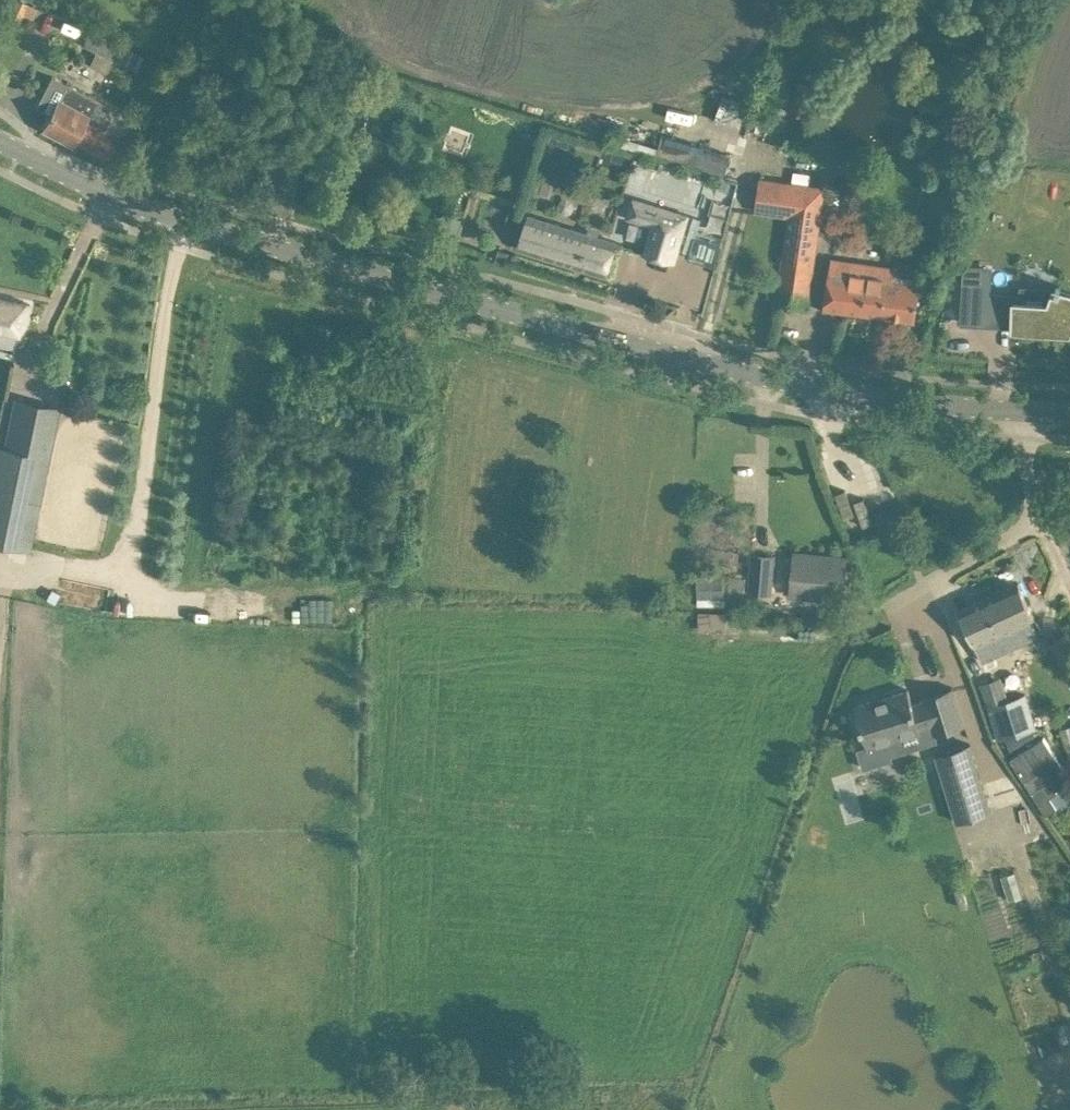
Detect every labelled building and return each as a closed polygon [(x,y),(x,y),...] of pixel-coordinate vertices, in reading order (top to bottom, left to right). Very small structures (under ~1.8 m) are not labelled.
[(38,8),(20,0),(14,0),(7,16),(20,22),(24,13),(34,17),(38,8)] [(84,46),(115,61),(123,46),(91,31),(84,46)] [(145,56),(132,50),(123,46),(115,61),(138,72),(142,63),(145,56)] [(106,115),(111,106),(53,75),(37,106),(52,114),(44,128),(73,143),(74,141),(109,159),(119,140),(121,136),(119,135),(106,128),(111,118),(106,115)] [(720,93),(712,115),(732,121),(739,100),(720,93)] [(960,131),(978,136),(982,122),(964,117),(960,131)] [(722,173),(728,153),(660,133),(654,153),(722,173)] [(688,214),(641,200),(635,219),(653,225),(644,252),(674,261),(688,214)] [(528,214),(518,247),(606,275),(617,241),(528,214)] [(813,263),(819,221),(789,217),(783,259),(780,277),(777,299),(808,303),(811,281),(813,263)] [(920,284),(922,264),(894,260),(893,270),(831,262),(828,284),(825,306),(915,318),(918,297),(920,284)] [(969,271),(967,319),(984,320),(986,272),(969,271)] [(1069,329),(1069,326),(1069,290),(1057,286),(1051,302),(1005,300),(1004,317),(1008,317),(1013,317),(1012,320),(1012,321),(1012,326),(1069,329)] [(14,349),(17,334),(23,335),(30,303),(0,297),(0,330),(16,334),(13,349),(14,349)] [(53,427),(12,418),(6,447),(0,446),(0,542),(28,548),(53,427)] [(875,513),(882,533),(908,524),(901,504),(875,513)] [(795,552),(791,594),(842,598),(846,557),(795,552)] [(772,594),(776,555),(751,553),(748,592),(772,594)] [(724,573),(696,574),(697,600),(697,605),(725,604),(724,587),(724,573)] [(728,575),(727,588),(745,590),(746,577),(728,575)] [(1019,582),(960,609),(983,660),(1038,635),(1030,617),(1034,615),(1019,582)] [(724,627),(724,611),(696,610),(696,627),(724,627)] [(937,734),(965,725),(953,686),(923,696),(924,700),(913,703),(908,688),(855,705),(867,745),(857,748),(864,768),(893,759),(892,755),(887,739),(934,725),(937,734)] [(998,739),(1035,728),(1025,693),(1010,698),(987,705),(998,739)] [(957,822),(992,810),(971,743),(935,754),(957,822)]
